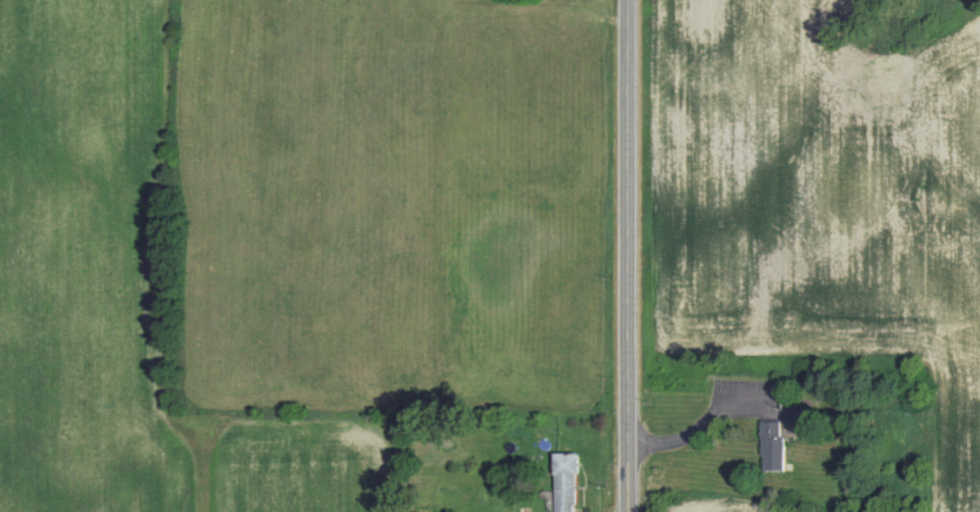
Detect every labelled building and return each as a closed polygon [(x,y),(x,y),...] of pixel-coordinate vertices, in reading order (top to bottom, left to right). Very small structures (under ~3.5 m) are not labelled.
[(784,470),(785,420),(764,420),(763,470),(784,470)] [(556,453),(555,511),(576,511),(576,453),(556,453)]
